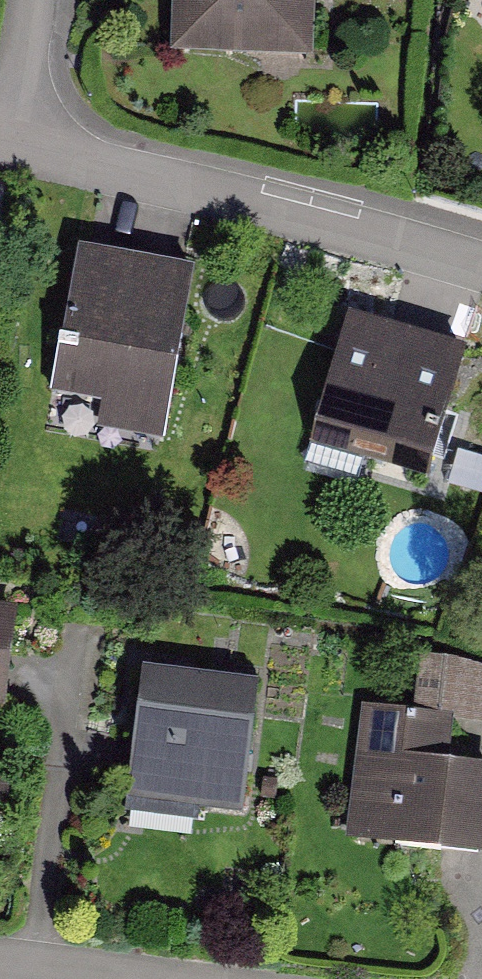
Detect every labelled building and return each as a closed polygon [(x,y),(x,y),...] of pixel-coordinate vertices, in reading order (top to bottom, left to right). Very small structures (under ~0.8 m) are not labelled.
[(182,39),(234,40),(235,25),(312,27),(313,0),(183,0),(182,39)] [(191,257),(81,236),(55,371),(166,392),(191,257)] [(460,341),(349,304),(301,446),(345,461),(353,437),(420,459),(460,341)] [(0,599),(0,686),(8,687),(13,638),(17,601),(0,599)] [(455,718),(455,723),(481,727),(481,669),(449,660),(420,656),(413,712),(455,718)] [(130,773),(127,801),(242,815),(258,683),(143,669),(136,722),(130,773)] [(346,841),(444,853),(481,858),(481,768),(449,764),(455,723),(455,718),(413,712),(364,706),(346,841)]
